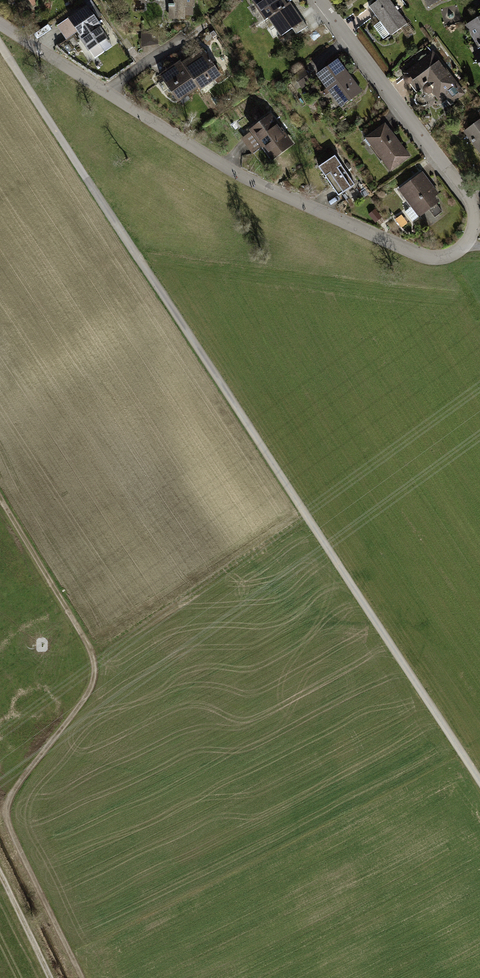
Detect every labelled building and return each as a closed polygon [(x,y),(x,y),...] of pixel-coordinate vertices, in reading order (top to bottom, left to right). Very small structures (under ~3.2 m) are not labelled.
[(170,17),(184,17),(184,5),(194,5),(194,0),(170,0),(170,17)] [(253,0),(266,19),(269,17),(285,5),(282,0),(254,0),(253,0)] [(369,7),(380,22),(382,20),(392,34),(407,23),(390,0),(378,0),(369,7)] [(285,5),(269,17),(282,35),(292,28),(296,34),(307,26),(303,20),(301,21),(288,3),(285,5)] [(87,7),(69,19),(81,36),(80,36),(89,49),(106,38),(98,26),(99,25),(87,7)] [(468,26),(479,46),(479,19),(468,26)] [(294,36),(285,42),(289,48),(298,42),(294,36)] [(203,50),(183,64),(198,87),(200,89),(220,75),(203,50)] [(457,85),(432,53),(405,74),(406,74),(405,76),(404,78),(404,80),(405,81),(407,83),(408,83),(410,83),(412,82),(418,90),(429,81),(435,89),(432,90),(439,99),(445,94),(452,102),(462,94),(455,86),(457,85)] [(337,61),(318,74),(330,90),(333,88),(344,103),(360,92),(337,61)] [(181,62),(160,76),(177,101),(198,87),(183,64),(181,62)] [(304,69),(294,77),(301,87),(311,80),(304,69)] [(269,117),(252,130),(263,145),(264,146),(266,144),(275,156),(289,144),(269,117)] [(465,131),(479,151),(479,120),(465,131)] [(384,125),(367,138),(390,169),(408,156),(389,131),(384,125)] [(263,145),(252,130),(241,139),(252,154),(263,145)] [(335,156),(319,167),(338,195),(354,184),(335,156)] [(410,182),(400,190),(413,206),(405,212),(412,221),(419,215),(420,216),(438,202),(431,194),(435,191),(421,173),(410,181),(410,182)]
